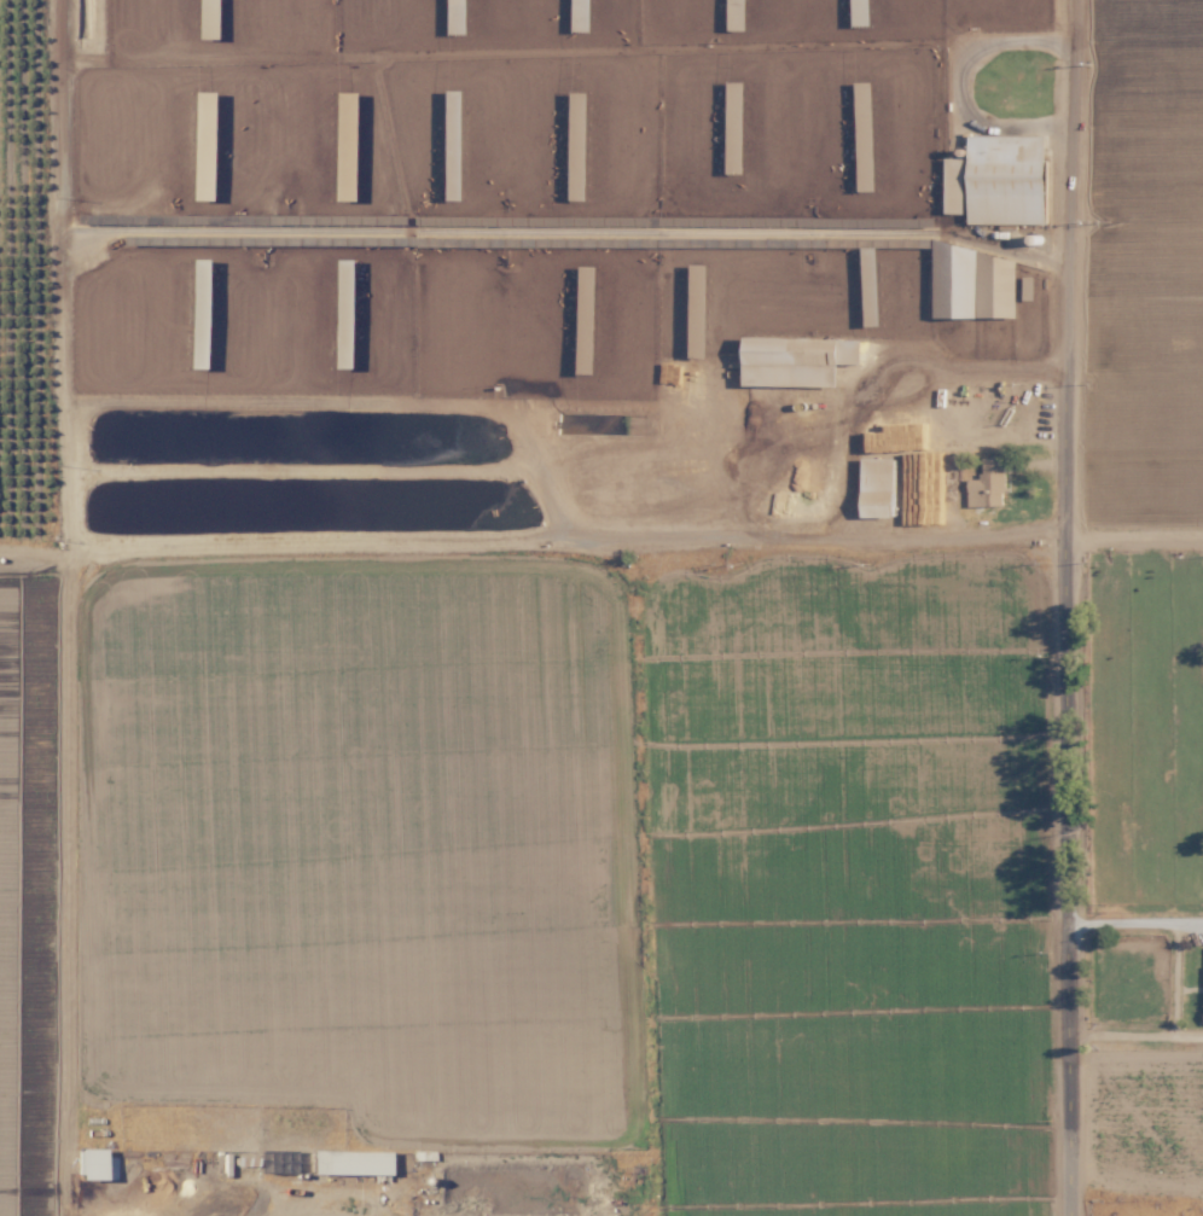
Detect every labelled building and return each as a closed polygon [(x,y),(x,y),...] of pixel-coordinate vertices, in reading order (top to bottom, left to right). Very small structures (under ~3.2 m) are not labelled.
[(199,201),(201,92),(185,92),(185,115),(184,115),(183,136),(183,155),(182,155),(181,201),(199,201)] [(342,94),(324,93),(324,131),(335,131),(335,156),(328,156),(328,176),(323,176),(323,201),(340,201),(342,94)] [(966,224),(1044,224),(1044,135),(966,135),(966,224)] [(961,214),(962,158),(943,158),(942,213),(961,214)] [(568,199),(583,200),(585,175),(570,174),(568,199)] [(931,318),(1015,318),(1015,250),(931,250),(931,318)] [(181,307),(195,307),(196,260),(181,260),(181,307)] [(859,339),(741,337),(740,385),(835,387),(835,364),(858,364),(859,339)] [(965,479),(966,506),(1002,505),(1001,456),(978,457),(979,479),(965,479)] [(892,458),(859,458),(858,517),(891,517),(892,458)] [(98,1179),(98,1148),(73,1147),(72,1179),(98,1179)] [(385,1151),(305,1150),(305,1174),(384,1175),(385,1151)]
